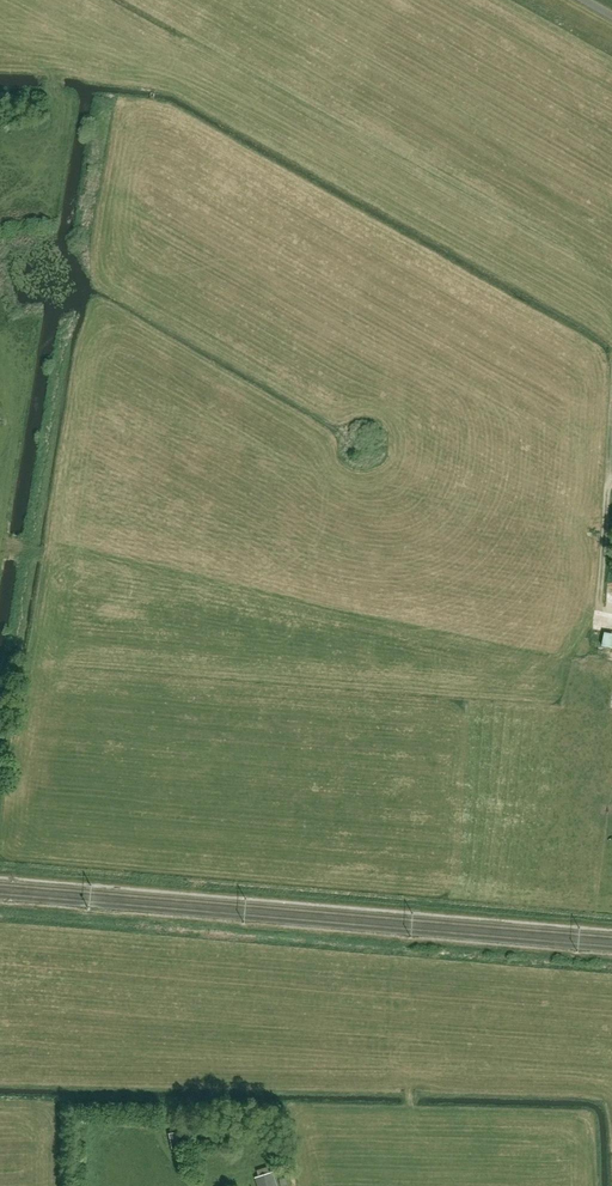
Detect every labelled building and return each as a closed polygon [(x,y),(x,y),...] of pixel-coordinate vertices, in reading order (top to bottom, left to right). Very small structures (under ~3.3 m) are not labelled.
[(598,648),(609,650),(611,636),(601,634),(598,648)] [(176,1133),(169,1134),(172,1149),(179,1148),(176,1133)] [(273,1172),(255,1178),(257,1185),(277,1185),(273,1172)]
